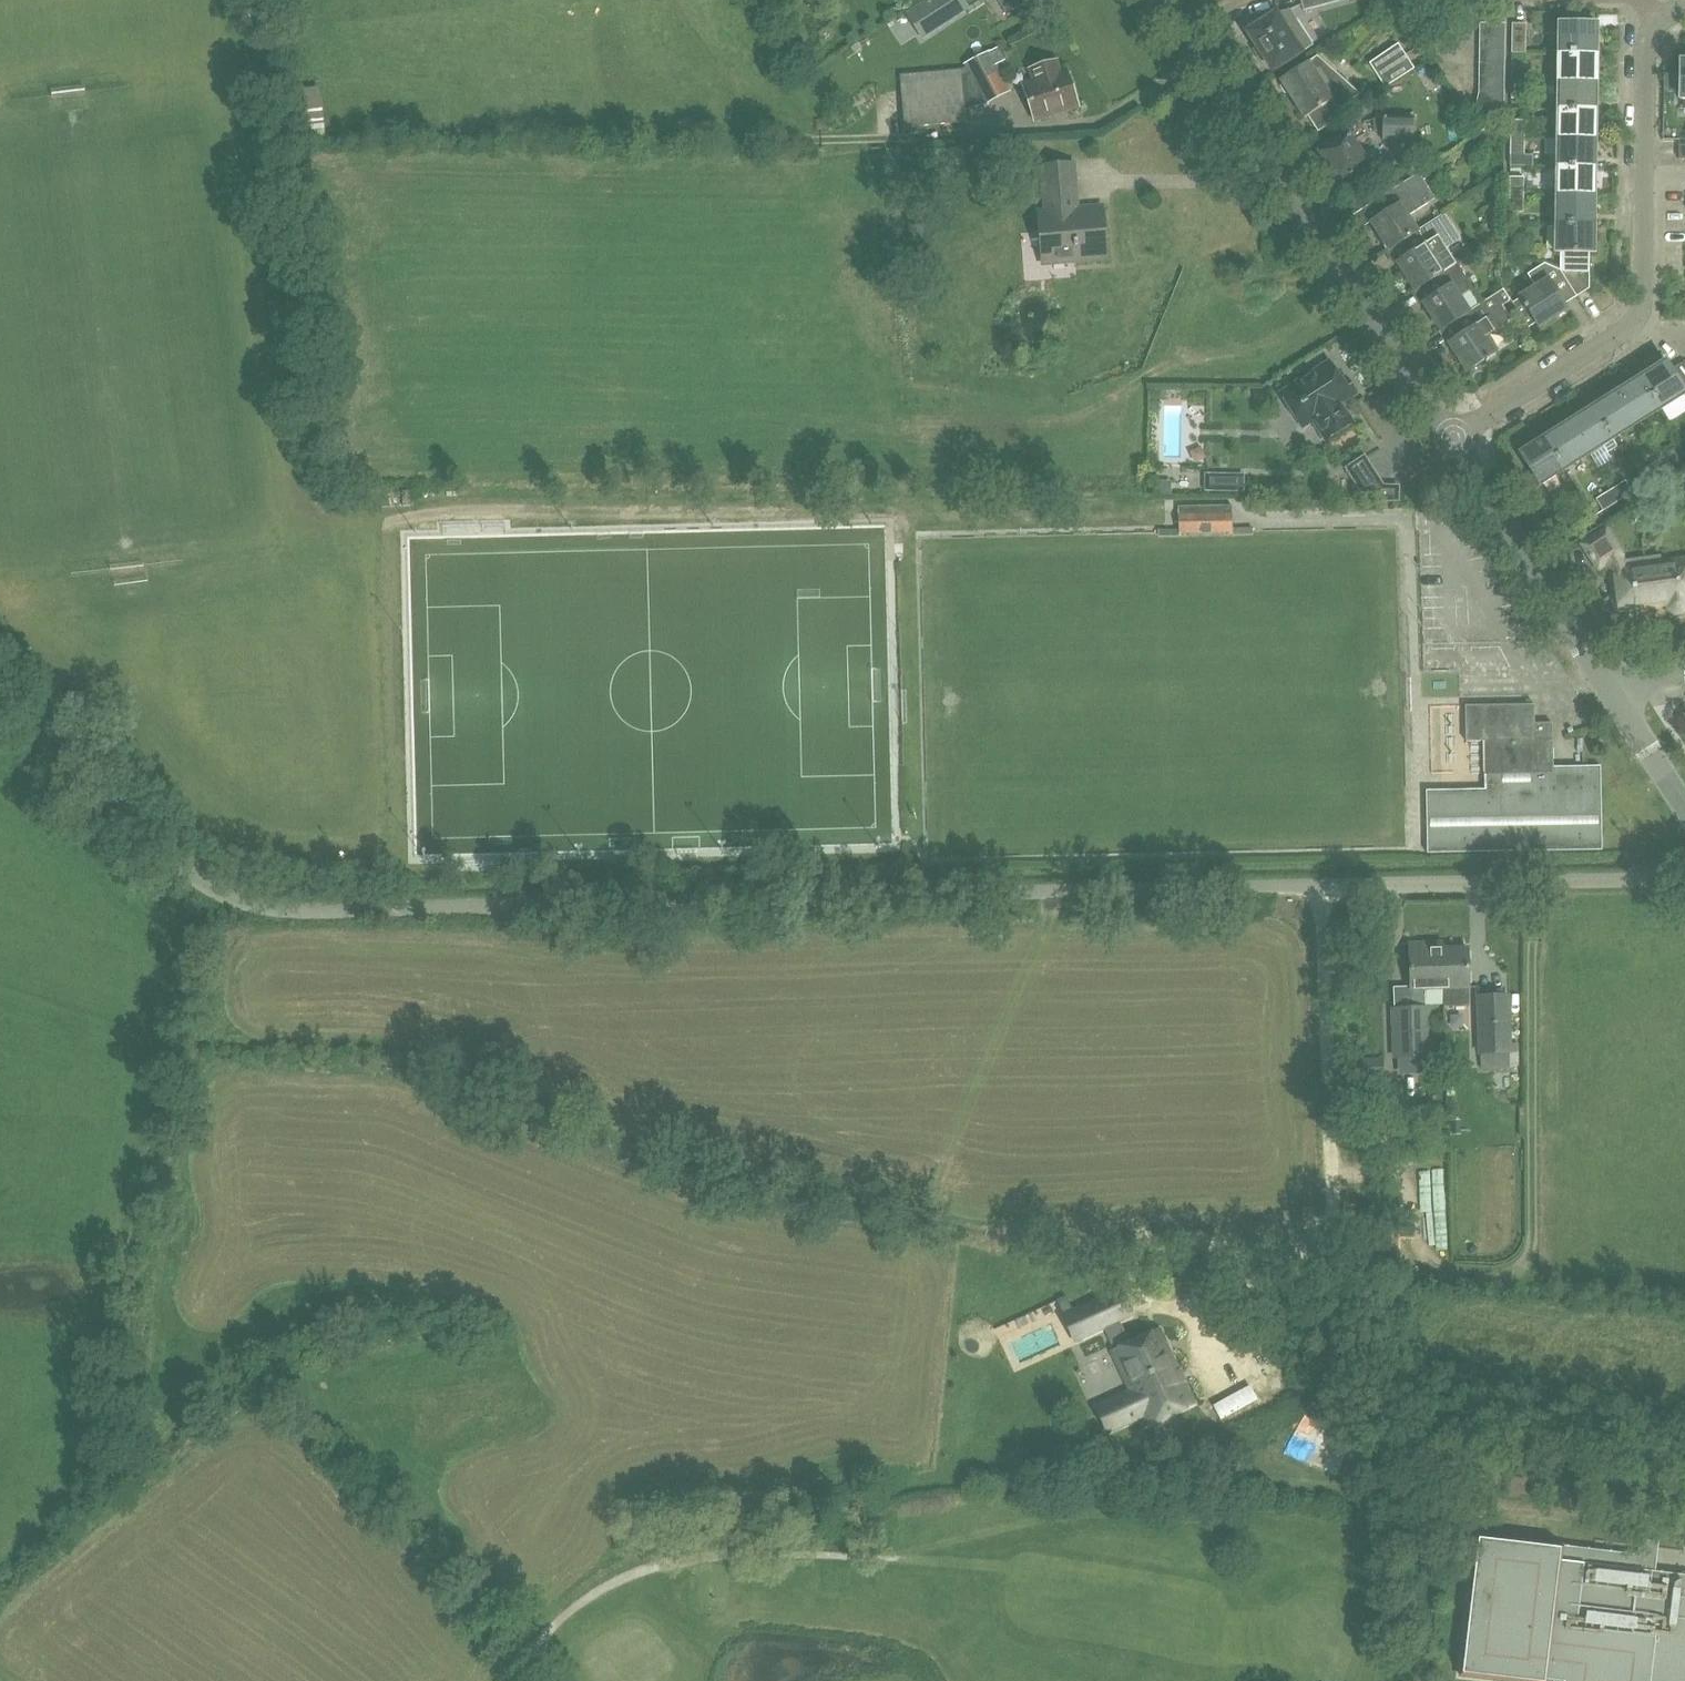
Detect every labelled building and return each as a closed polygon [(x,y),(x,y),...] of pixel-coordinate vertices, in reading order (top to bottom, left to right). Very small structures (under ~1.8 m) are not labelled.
[(905,11),(922,36),(969,6),(966,0),(922,0),(905,11)] [(1304,9),(1337,0),(1302,0),(1304,9)] [(1276,13),(1247,31),(1272,71),(1313,45),(1290,9),(1276,13)] [(1479,37),(1506,37),(1506,24),(1479,24),(1479,37)] [(1513,25),(1513,53),(1526,53),(1526,25),(1513,25)] [(1559,26),(1558,54),(1597,54),(1597,26),(1559,26)] [(1505,51),(1506,37),(1479,37),(1479,50),(1505,51)] [(1386,86),(1415,68),(1399,43),(1370,62),(1386,86)] [(966,68),(900,75),(905,128),(965,122),(964,111),(986,103),(1011,91),(997,64),(1005,60),(998,47),(964,64),(966,68)] [(1505,64),(1505,51),(1479,50),(1479,64),(1505,64)] [(1558,82),(1596,83),(1597,54),(1558,54),(1558,82)] [(1333,99),(1338,107),(1360,94),(1317,55),(1280,79),(1304,117),(1333,99)] [(1030,69),(1034,80),(1025,84),(1036,118),(1078,104),(1067,69),(1060,71),(1056,60),(1030,69)] [(1479,77),(1505,78),(1505,64),(1479,64),(1479,77)] [(1505,91),(1505,78),(1479,77),(1478,90),(1505,91)] [(1526,99),(1526,81),(1512,81),(1512,99),(1526,99)] [(1558,82),(1557,110),(1596,111),(1596,83),(1558,82)] [(1505,91),(1478,90),(1476,105),(1489,126),(1504,116),(1505,91)] [(1477,133),(1489,126),(1476,105),(1464,112),(1477,133)] [(1557,110),(1557,138),(1596,139),(1596,111),(1557,110)] [(1373,132),(1383,132),(1383,139),(1414,139),(1414,116),(1382,116),(1373,119),(1373,132)] [(1512,119),(1512,137),(1525,137),(1525,119),(1512,119)] [(1354,142),(1367,133),(1359,121),(1317,150),(1339,182),(1368,163),(1354,142)] [(1512,155),(1512,165),(1533,166),(1533,155),(1525,155),(1525,137),(1512,137),(1512,155)] [(1556,167),(1595,167),(1596,139),(1557,138),(1556,167)] [(1039,209),(1042,257),(1074,254),(1074,259),(1105,256),(1101,204),(1077,206),(1073,162),(1042,164),(1045,208),(1039,209)] [(1556,167),(1556,195),(1595,195),(1595,167),(1556,167)] [(1397,244),(1416,231),(1407,216),(1435,198),(1419,172),(1371,203),(1379,216),(1370,221),(1388,249),(1397,244)] [(1511,176),(1511,194),(1524,194),(1525,176),(1511,176)] [(1498,180),(1487,187),(1493,195),(1503,189),(1498,180)] [(1524,212),(1524,194),(1511,194),(1511,211),(1524,212)] [(1595,195),(1556,195),(1556,223),(1594,224),(1595,195)] [(1414,290),(1423,284),(1454,264),(1444,249),(1461,239),(1444,213),(1416,231),(1397,244),(1405,256),(1396,262),(1414,290)] [(1560,252),(1560,271),(1575,296),(1588,289),(1588,254),(1594,253),(1594,224),(1556,223),(1555,252),(1560,252)] [(1439,330),(1448,324),(1468,311),(1458,297),(1472,288),(1456,262),(1454,264),(1423,284),(1431,297),(1422,302),(1439,330)] [(1575,296),(1560,271),(1544,264),(1527,274),(1535,287),(1512,302),(1527,327),(1534,322),(1537,326),(1566,308),(1563,304),(1575,296)] [(1503,289),(1468,311),(1448,324),(1457,337),(1448,342),(1466,371),(1494,353),(1484,337),(1511,319),(1502,305),(1510,300),(1503,289)] [(1302,426),(1312,419),(1325,439),(1352,422),(1340,403),(1351,396),(1329,361),(1280,392),(1302,426)] [(1684,393),(1684,363),(1681,363),(1670,370),(1664,361),(1640,376),(1660,409),(1684,393)] [(1640,376),(1615,391),(1636,424),(1660,409),(1640,376)] [(1612,439),(1636,424),(1615,391),(1592,406),(1612,439)] [(1592,406),(1568,421),(1588,454),(1612,439),(1592,406)] [(1568,421),(1544,436),(1564,469),(1588,454),(1568,421)] [(1564,469),(1544,436),(1520,452),(1541,485),(1564,469)] [(1603,445),(1608,453),(1617,447),(1612,439),(1603,445)] [(1658,460),(1665,472),(1681,462),(1674,450),(1658,460)] [(1651,480),(1665,472),(1658,460),(1644,469),(1651,480)] [(1204,490),(1244,490),(1244,472),(1204,472),(1204,490)] [(1610,489),(1618,501),(1633,492),(1626,480),(1610,489)] [(1369,500),(1367,502),(1400,502),(1400,500),(1400,484),(1384,484),(1369,500)] [(1603,510),(1618,501),(1610,489),(1595,498),(1603,510)] [(1232,505),(1178,506),(1179,526),(1179,533),(1232,532),(1232,525),(1232,515),(1232,505)] [(1617,608),(1650,604),(1645,568),(1644,559),(1621,562),(1618,557),(1622,554),(1614,542),(1606,528),(1582,542),(1590,556),(1598,568),(1608,563),(1611,571),(1617,608)] [(1646,568),(1645,568),(1650,604),(1667,602),(1668,607),(1674,611),(1682,611),(1684,607),(1684,555),(1683,555),(1682,550),(1677,546),(1664,547),(1660,553),(1661,564),(1645,566),(1646,568)] [(1426,790),(1427,819),(1430,819),(1430,827),(1427,827),(1427,847),(1427,853),(1602,850),(1601,824),(1598,824),(1598,816),(1601,816),(1601,789),(1601,782),(1600,766),(1553,767),(1552,738),(1552,723),(1534,723),(1534,704),(1532,704),(1532,700),(1526,700),(1526,705),(1465,706),(1466,741),(1484,741),(1485,775),(1485,789),(1426,790)] [(1409,944),(1410,989),(1410,1005),(1393,1006),(1394,1056),(1433,1055),(1432,1005),(1425,1005),(1424,996),(1424,988),(1443,988),(1442,971),(1436,971),(1436,949),(1428,949),(1428,943),(1409,944)] [(1444,949),(1436,949),(1436,971),(1442,971),(1443,988),(1443,1007),(1469,1006),(1469,987),(1468,948),(1444,949)] [(1509,997),(1480,998),(1482,1054),(1511,1053),(1509,997)] [(1381,1059),(1359,1059),(1360,1081),(1382,1081),(1381,1059)] [(1113,1399),(1124,1423),(1142,1415),(1146,1424),(1192,1402),(1159,1330),(1131,1344),(1119,1319),(1120,1319),(1132,1314),(1121,1289),(1109,1295),(1073,1312),(1084,1336),(1103,1327),(1114,1351),(1113,1352),(1131,1391),(1113,1399)] [(1064,1315),(1074,1311),(1066,1295),(1056,1300),(1064,1315)] [(1475,1534),(1459,1675),(1507,1680),(1548,1680),(1550,1680),(1684,1680),(1684,1572),(1656,1569),(1657,1555),(1475,1534)]
